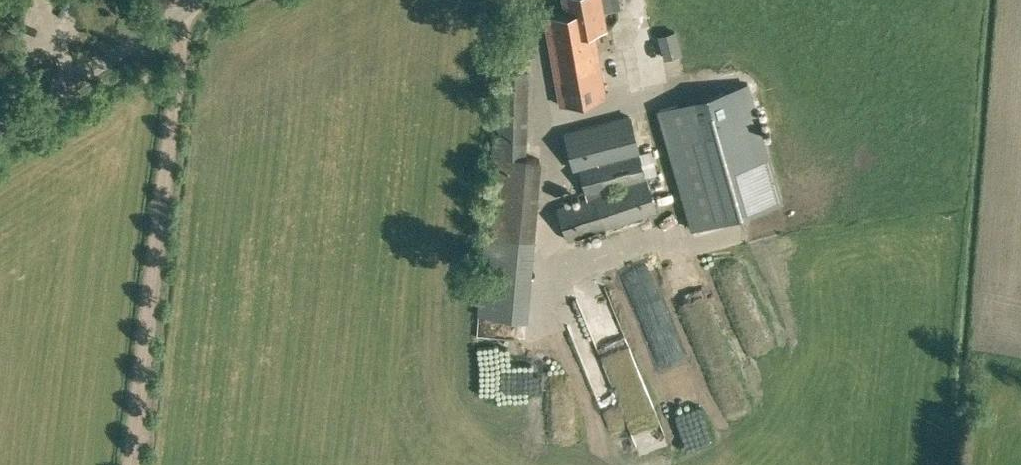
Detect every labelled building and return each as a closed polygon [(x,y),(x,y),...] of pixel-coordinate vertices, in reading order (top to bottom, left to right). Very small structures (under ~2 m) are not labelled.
[(603,28),(597,0),(568,0),(570,13),(542,18),(560,105),(604,97),(591,30),(603,28)] [(686,51),(685,26),(668,27),(669,51),(686,51)] [(514,238),(534,241),(541,158),(525,157),(527,71),(500,71),(499,143),(493,143),(479,268),(511,271),(514,238)] [(781,203),(747,84),(685,102),(719,220),(781,203)] [(628,116),(564,133),(573,169),(598,162),(604,187),(644,177),(628,116)] [(657,210),(646,178),(556,208),(568,239),(657,210)] [(663,206),(668,215),(683,207),(678,197),(663,206)] [(485,310),(515,312),(518,273),(488,270),(485,310)] [(698,300),(690,302),(702,346),(732,338),(719,292),(698,297),(698,300)] [(691,369),(673,375),(684,407),(702,401),(691,369)]
